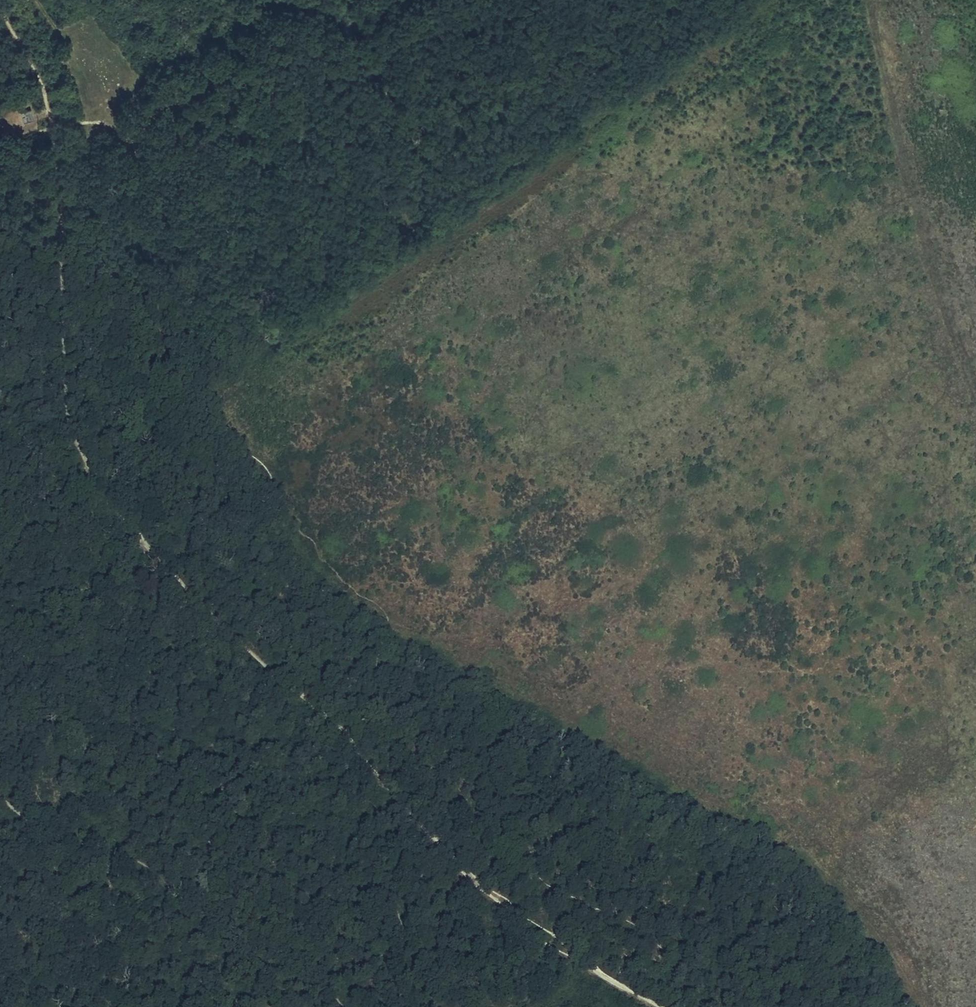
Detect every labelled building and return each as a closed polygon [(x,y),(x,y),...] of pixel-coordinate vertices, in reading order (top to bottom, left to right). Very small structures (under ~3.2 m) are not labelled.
[(23,122),(32,121),(31,110),(22,111),(23,122)]
